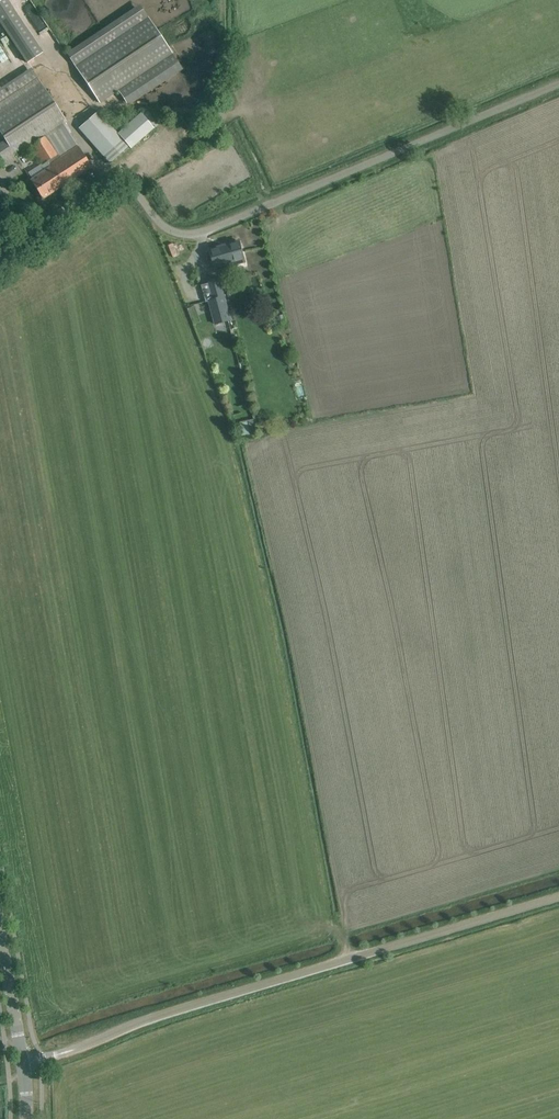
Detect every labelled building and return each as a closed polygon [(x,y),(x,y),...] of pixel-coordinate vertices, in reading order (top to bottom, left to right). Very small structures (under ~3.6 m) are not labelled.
[(9,0),(0,0),(0,22),(27,61),(43,50),(9,0)] [(148,17),(74,66),(99,103),(118,91),(172,54),(148,17)] [(63,124),(66,122),(35,76),(0,100),(0,133),(4,140),(0,143),(0,162),(4,168),(17,159),(15,156),(28,147),(35,159),(38,157),(42,164),(27,174),(42,198),(91,167),(63,124)] [(79,128),(109,163),(128,146),(130,148),(162,120),(153,110),(145,118),(141,113),(129,123),(118,133),(98,111),(79,128)] [(211,250),(217,271),(246,262),(240,242),(211,250)] [(209,283),(201,285),(206,302),(209,301),(210,305),(216,324),(218,323),(231,320),(220,283),(219,278),(209,281),(209,283)] [(187,308),(190,316),(197,313),(195,305),(187,308)] [(235,366),(247,362),(244,355),(232,359),(235,366)]
